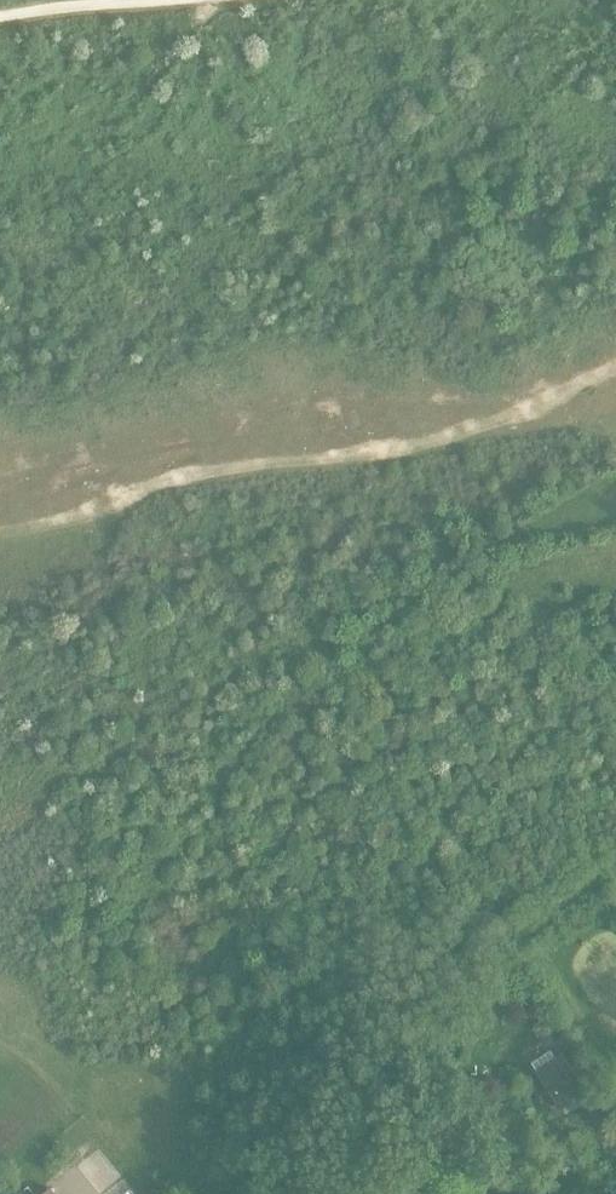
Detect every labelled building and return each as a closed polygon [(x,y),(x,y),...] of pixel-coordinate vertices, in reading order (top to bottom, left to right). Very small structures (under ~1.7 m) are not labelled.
[(535,1068),(561,1107),(586,1090),(559,1052),(535,1068)]
